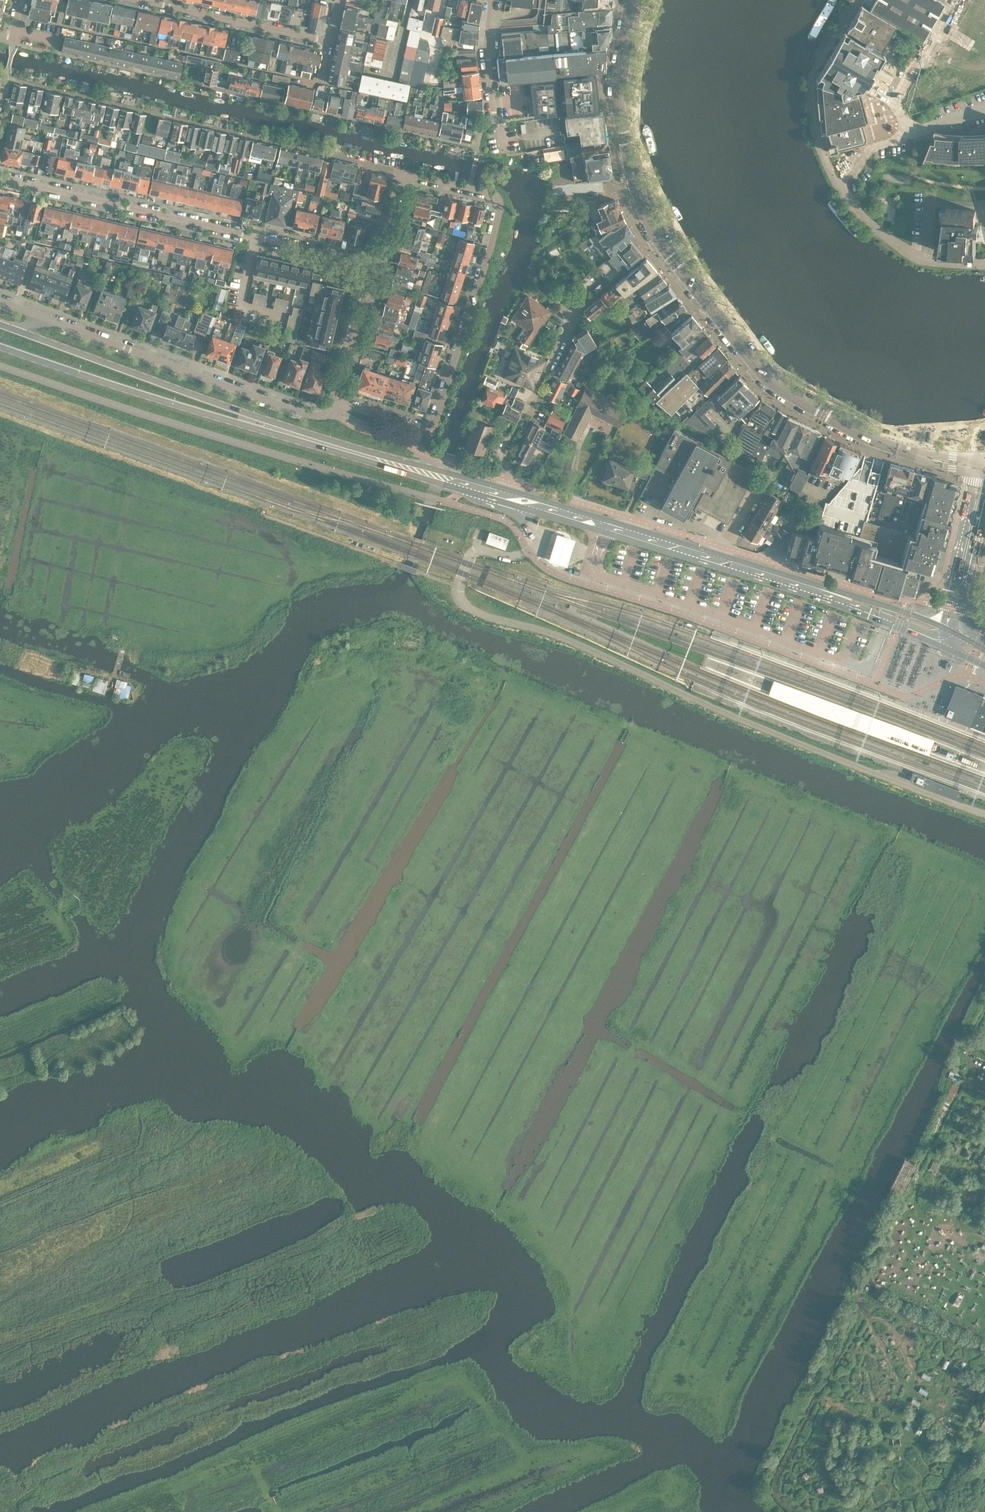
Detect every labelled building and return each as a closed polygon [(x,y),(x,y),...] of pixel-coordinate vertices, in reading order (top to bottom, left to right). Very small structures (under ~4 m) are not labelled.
[(55,0),(32,0),(32,2),(31,5),(55,10),(56,5),(54,4),(55,0)] [(66,10),(68,0),(60,0),(65,1),(63,10),(66,10)] [(79,0),(68,0),(66,10),(65,12),(72,13),(70,25),(74,26),(76,14),(79,0)] [(85,28),(91,0),(79,0),(76,14),(83,15),(80,27),(85,28)] [(97,19),(98,19),(102,2),(94,0),(91,0),(85,28),(89,29),(91,17),(97,19)] [(233,10),(235,0),(224,0),(222,7),(225,8),(233,10)] [(244,12),(247,0),(235,0),(233,10),(241,12),(244,12)] [(244,12),(247,13),(255,15),(258,0),(247,0),(244,12)] [(267,17),(270,0),(266,0),(259,0),(256,15),(263,16),(263,17),(267,17)] [(278,20),(281,3),(274,2),(275,0),(270,0),(267,17),(270,18),(278,20)] [(289,22),(293,0),(289,0),(288,5),(281,3),(278,20),(286,21),(289,22)] [(289,22),(292,23),(300,24),(302,15),(303,8),(297,7),(298,0),(293,0),(289,22)] [(393,13),(397,14),(400,0),(406,2),(406,0),(395,0),(393,13)] [(423,17),(425,8),(423,8),(425,0),(412,0),(411,6),(421,8),(419,16),(423,17)] [(424,19),(425,19),(425,18),(429,19),(432,7),(438,9),(440,0),(427,0),(426,6),(424,18),(424,19)] [(444,14),(454,16),(458,0),(446,0),(443,14),(444,14)] [(454,16),(466,19),(467,15),(470,0),(458,0),(454,16)] [(474,0),(470,0),(467,15),(466,19),(478,21),(481,4),(475,3),(476,0),(474,0)] [(510,4),(538,7),(537,17),(502,20),(501,27),(546,23),(551,23),(552,12),(568,11),(581,10),(611,6),(612,0),(511,0),(510,4)] [(819,23),(826,27),(844,0),(834,0),(819,23)] [(945,3),(940,0),(875,0),(869,10),(896,25),(922,41),(945,3)] [(326,4),(313,1),(311,10),(304,9),(304,12),(326,17),(326,13),(328,6),(326,4)] [(98,19),(97,19),(95,30),(99,31),(102,20),(109,21),(113,4),(102,2),(98,19)] [(114,34),(118,35),(125,7),(114,4),(111,20),(117,21),(115,28),(114,34)] [(54,15),(55,10),(31,5),(30,8),(31,8),(29,16),(50,20),(48,19),(49,14),(54,15)] [(846,29),(881,50),(896,25),(869,10),(861,5),(846,29)] [(373,23),(374,21),(374,19),(358,16),(359,9),(344,6),(342,16),(367,22),(373,23)] [(595,27),(610,26),(610,22),(611,22),(611,6),(581,10),(568,11),(552,12),(551,23),(546,23),(547,31),(590,27),(590,25),(595,25),(595,27)] [(125,7),(118,35),(123,36),(125,30),(125,31),(127,23),(132,24),(135,9),(125,7)] [(139,26),(146,28),(149,12),(138,10),(138,11),(135,25),(134,25),(130,39),(136,40),(139,26)] [(374,19),(374,21),(379,22),(389,25),(390,20),(387,20),(381,18),(379,16),(380,12),(376,11),(374,19)] [(149,12),(146,28),(152,29),(150,39),(156,40),(158,30),(157,30),(160,15),(149,12)] [(326,17),(304,12),(303,15),(302,15),(300,24),(305,26),(307,20),(305,19),(306,16),(309,17),(307,26),(320,29),(323,28),(326,17)] [(442,24),(477,31),(478,21),(466,19),(454,16),(444,14),(442,24)] [(164,31),(163,36),(168,37),(173,17),(162,15),(158,30),(164,31)] [(435,15),(431,33),(440,35),(444,17),(435,15)] [(366,27),(367,22),(342,16),(340,27),(355,30),(356,25),(366,27)] [(171,33),(180,35),(184,20),(173,17),(168,37),(168,40),(166,46),(171,47),(173,36),(171,35),(171,33)] [(411,23),(422,25),(423,20),(412,17),(411,23)] [(185,50),(188,51),(195,22),(184,20),(180,35),(188,37),(185,50)] [(196,39),(202,40),(206,25),(195,22),(188,51),(193,52),(196,39)] [(389,25),(379,22),(376,35),(386,37),(389,25)] [(477,42),(477,31),(442,24),(440,35),(445,36),(444,44),(446,44),(446,46),(453,48),(454,41),(450,40),(450,37),(477,42)] [(820,24),(797,63),(805,67),(827,28),(820,24)] [(212,51),(214,42),(213,42),(217,27),(206,25),(202,40),(209,42),(206,55),(210,55),(211,51),(212,51)] [(610,38),(610,26),(595,27),(595,25),(590,25),(590,27),(547,31),(536,32),(538,50),(549,49),(549,51),(562,49),(562,52),(586,50),(586,47),(607,45),(607,41),(608,41),(608,39),(610,38)] [(228,30),(217,27),(213,42),(214,42),(223,44),(220,58),(223,58),(226,48),(226,45),(225,45),(228,30)] [(339,29),(337,39),(366,46),(367,42),(359,40),(360,38),(357,37),(357,40),(354,39),(356,32),(339,29)] [(498,57),(498,58),(532,54),(532,50),(538,50),(536,32),(536,29),(501,33),(501,34),(501,33),(502,41),(500,41),(500,42),(501,42),(501,48),(499,49),(500,57),(498,57)] [(816,83),(839,90),(840,90),(842,96),(860,91),(859,87),(863,80),(870,69),(881,50),(846,29),(835,48),(824,66),(816,79),(816,83)] [(375,44),(376,38),(377,35),(371,34),(364,64),(370,65),(372,60),(373,54),(374,49),(375,44)] [(247,64),(273,70),(276,56),(279,41),(253,35),(249,53),(247,64)] [(411,75),(410,80),(409,84),(422,86),(430,49),(428,40),(423,39),(423,36),(420,35),(420,36),(418,42),(417,47),(416,53),(415,58),(414,64),(412,69),(411,75)] [(70,51),(77,52),(79,40),(65,36),(61,51),(70,53),(70,51)] [(159,39),(158,45),(166,47),(166,46),(168,40),(160,38),(159,39)] [(366,46),(337,39),(335,50),(351,53),(353,47),(366,50),(366,46)] [(83,56),(91,58),(94,43),(79,40),(77,52),(84,54),(83,56)] [(287,43),(279,41),(276,56),(282,58),(280,71),(284,72),(290,43),(287,43)] [(100,57),(106,59),(109,46),(94,43),(91,58),(99,60),(100,57)] [(293,60),(298,61),(301,46),(293,44),(290,43),(284,72),(290,73),(293,60)] [(113,63),(120,64),(124,50),(109,46),(106,59),(113,60),(113,63)] [(301,76),(305,77),(312,48),(301,46),(298,61),(303,62),(301,76)] [(249,53),(226,48),(223,58),(247,64),(249,53)] [(312,48),(305,77),(316,79),(317,75),(311,73),(313,64),(319,66),(322,53),(320,50),(312,48)] [(547,78),(582,74),(593,73),(597,73),(599,70),(598,65),(603,65),(603,58),(606,58),(605,56),(605,49),(606,49),(606,48),(605,48),(586,50),(562,52),(538,54),(498,58),(497,58),(500,82),(508,81),(547,78)] [(129,64),(136,65),(139,53),(124,50),(120,64),(128,66),(129,64)] [(335,50),(333,60),(362,67),(363,63),(350,60),(351,54),(335,50)] [(142,69),(150,71),(153,56),(139,53),(136,65),(142,67),(142,69)] [(179,60),(186,61),(187,54),(181,53),(179,60)] [(187,54),(186,61),(203,65),(204,58),(188,54),(187,54)] [(158,70),(165,72),(168,60),(153,56),(150,71),(158,73),(158,70)] [(476,67),(478,67),(477,61),(476,61),(475,57),(471,58),(471,57),(457,57),(457,63),(461,62),(461,70),(476,68),(476,67)] [(221,62),(214,60),(206,58),(204,66),(207,67),(203,82),(208,83),(208,84),(214,85),(214,84),(215,84),(221,62)] [(168,60),(165,72),(172,73),(171,76),(180,78),(183,63),(168,60)] [(333,60),(330,71),(347,74),(348,68),(361,71),(362,67),(333,60)] [(347,74),(330,71),(328,82),(345,85),(346,79),(359,81),(360,77),(347,74)] [(444,81),(444,88),(450,87),(480,84),(480,80),(479,80),(478,72),(461,74),(462,81),(449,83),(449,81),(444,81)] [(582,74),(547,78),(549,98),(536,99),(537,104),(533,104),(533,113),(551,111),(551,114),(597,109),(596,101),(598,100),(596,78),(593,78),(593,76),(593,73),(582,74)] [(290,77),(273,74),(272,80),(289,83),(290,77)] [(228,89),(243,92),(246,79),(231,76),(229,88),(228,88),(228,89)] [(410,80),(399,78),(398,84),(362,76),(359,88),(406,98),(409,84),(410,80)] [(246,79),(243,92),(259,95),(258,95),(261,82),(250,80),(247,79),(246,79)] [(260,96),(282,101),(285,87),(263,82),(260,96)] [(500,83),(502,96),(510,95),(508,82),(500,83)] [(14,83),(11,99),(17,100),(16,106),(21,107),(26,86),(14,83)] [(288,85),(284,101),(310,107),(314,89),(289,83),(286,83),(285,85),(288,85)] [(824,131),(861,121),(868,119),(860,91),(842,96),(840,90),(839,90),(816,83),(817,99),(818,116),(819,116),(821,132),(824,131)] [(450,87),(444,88),(444,93),(463,91),(464,98),(481,96),(480,87),(480,84),(450,87)] [(33,87),(29,102),(35,103),(33,110),(38,111),(43,90),(33,87)] [(341,106),(344,89),(342,88),(340,96),(329,94),(327,102),(324,101),(322,110),(336,113),(338,105),(341,106)] [(344,89),(341,106),(339,112),(342,113),(342,114),(352,116),(355,103),(357,92),(352,91),(351,99),(346,98),(347,90),(344,89)] [(42,109),(58,113),(62,94),(47,91),(42,109)] [(352,117),(363,119),(366,106),(361,105),(364,94),(358,92),(352,117)] [(66,112),(72,113),(75,98),(65,95),(62,110),(61,110),(60,116),(65,117),(66,112)] [(363,119),(373,121),(376,109),(378,102),(379,96),(373,95),(371,107),(366,106),(363,119)] [(325,99),(315,96),(312,108),(322,110),(324,101),(325,99)] [(82,115),(85,100),(75,98),(72,113),(77,114),(77,117),(79,117),(80,115),(82,115)] [(388,114),(386,124),(400,127),(405,103),(388,98),(387,108),(388,108),(389,111),(388,114)] [(81,120),(91,122),(96,102),(85,100),(82,115),(81,120)] [(467,103),(467,113),(482,113),(482,100),(467,100),(461,100),(461,103),(467,103)] [(96,102),(91,122),(98,124),(99,119),(102,120),(106,105),(96,102)] [(376,109),(373,121),(383,124),(386,111),(384,110),(386,104),(378,102),(376,109)] [(108,105),(104,123),(110,125),(109,130),(114,131),(119,108),(108,105)] [(116,128),(121,129),(122,125),(129,127),(133,111),(121,108),(116,128)] [(438,136),(449,138),(453,123),(445,121),(446,116),(454,118),(455,114),(443,111),(441,123),(438,136)] [(565,144),(568,144),(606,138),(602,111),(558,116),(560,132),(564,132),(565,144)] [(135,144),(138,145),(145,114),(135,112),(131,129),(138,131),(135,144)] [(11,123),(23,125),(25,117),(13,114),(11,123)] [(402,128),(410,130),(414,116),(405,114),(402,128)] [(148,115),(144,130),(167,136),(171,120),(148,115)] [(459,121),(458,124),(453,123),(449,138),(460,141),(461,138),(463,138),(464,133),(462,133),(463,125),(465,126),(467,116),(462,115),(461,122),(459,121)] [(410,130),(419,132),(422,118),(414,116),(410,130)] [(36,128),(47,131),(54,132),(55,126),(42,123),(44,119),(39,117),(36,128)] [(419,132),(427,133),(430,120),(422,118),(419,132)] [(25,119),(24,125),(34,127),(35,121),(25,119)] [(430,120),(427,133),(436,135),(439,122),(430,120)] [(187,124),(175,121),(170,142),(174,143),(175,139),(184,141),(187,124)] [(866,138),(865,135),(861,121),(824,131),(829,150),(864,141),(866,138)] [(9,130),(8,134),(29,139),(29,138),(30,134),(23,133),(25,126),(11,123),(10,124),(9,125),(8,129),(9,130)] [(187,146),(195,148),(200,127),(189,125),(186,139),(188,140),(187,146)] [(68,129),(55,126),(54,132),(57,133),(62,134),(66,135),(68,129)] [(73,131),(68,129),(66,135),(67,135),(77,137),(79,128),(74,127),(73,131)] [(198,145),(210,148),(214,130),(202,128),(198,145)] [(54,132),(47,131),(42,152),(45,153),(41,167),(47,169),(47,170),(51,171),(52,170),(53,170),(57,155),(48,153),(52,138),(55,139),(57,133),(54,132)] [(217,156),(220,157),(226,133),(216,131),(212,149),(218,150),(217,156)] [(29,139),(8,134),(7,137),(5,138),(5,142),(6,143),(6,144),(20,147),(21,141),(41,146),(42,142),(37,140),(29,138),(29,139)] [(224,149),(230,151),(227,159),(233,161),(238,136),(228,134),(224,149)] [(975,137),(962,137),(949,136),(936,135),(935,141),(932,140),(922,164),(923,165),(926,156),(935,157),(948,158),(962,159),(976,159),(984,158),(984,136),(975,137)] [(237,151),(241,152),(242,154),(245,155),(247,154),(248,154),(251,139),(240,137),(237,151)] [(570,154),(570,155),(591,152),(592,154),(608,151),(606,138),(568,144),(569,149),(570,154)] [(250,154),(262,156),(265,143),(253,140),(250,154)] [(124,148),(131,150),(136,151),(137,151),(137,149),(138,145),(126,142),(125,144),(124,147),(124,148)] [(137,151),(137,152),(164,158),(165,152),(166,151),(166,149),(139,142),(137,151)] [(276,145),(265,143),(262,156),(268,158),(266,165),(271,166),(276,145)] [(19,164),(21,155),(34,158),(33,163),(39,164),(42,155),(5,146),(4,152),(2,153),(1,156),(2,158),(2,160),(19,164)] [(281,162),(288,163),(291,149),(281,146),(277,161),(275,169),(280,170),(281,162)] [(61,173),(65,173),(70,149),(66,148),(64,157),(59,156),(55,171),(57,171),(57,173),(60,173),(61,173)] [(73,175),(74,175),(78,154),(74,153),(75,150),(70,149),(65,173),(68,174),(69,175),(71,176),(73,175)] [(288,163),(298,166),(302,151),(291,149),(288,163)] [(302,151),(298,166),(297,174),(301,175),(302,167),(309,168),(312,154),(302,151)] [(591,152),(570,155),(570,158),(574,182),(587,180),(601,177),(609,176),(611,173),(608,151),(592,154),(591,152)] [(80,177),(83,177),(88,153),(84,152),(83,155),(78,154),(74,175),(75,176),(76,177),(78,177),(80,177)] [(91,179),(92,179),(95,165),(91,163),(93,154),(88,153),(83,177),(86,178),(87,179),(89,180),(91,179)] [(323,156),(312,154),(309,168),(319,171),(323,156)] [(134,189),(137,190),(143,166),(145,156),(140,155),(136,174),(131,173),(128,188),(129,188),(130,189),(133,190),(134,189)] [(98,181),(101,182),(106,157),(102,156),(100,166),(95,165),(92,179),(93,180),(94,181),(96,182),(98,181)] [(109,183),(110,184),(113,169),(109,168),(111,158),(106,157),(101,182),(104,182),(105,184),(108,184),(109,183)] [(194,157),(192,165),(193,165),(202,168),(205,168),(206,161),(194,157)] [(234,157),(231,170),(237,172),(240,158),(234,157)] [(335,174),(342,176),(346,162),(334,159),(329,178),(334,179),(335,174)] [(116,185),(119,186),(125,161),(120,160),(118,170),(113,169),(110,184),(111,184),(112,185),(115,186),(116,185)] [(331,162),(324,160),(320,177),(327,178),(331,162)] [(127,188),(128,188),(131,173),(127,172),(129,162),(125,161),(119,186),(122,187),(123,188),(126,188),(127,188)] [(220,162),(218,171),(229,173),(231,165),(226,164),(220,162)] [(346,162),(342,176),(341,180),(349,181),(353,182),(357,164),(346,162)] [(184,201),(185,201),(189,186),(184,185),(188,166),(184,165),(182,171),(182,175),(176,199),(179,200),(180,201),(183,202),(184,201)] [(143,166),(137,190),(140,191),(141,192),(144,193),(145,192),(146,192),(150,177),(145,176),(147,166),(143,166)] [(256,179),(269,183),(272,172),(259,168),(256,179)] [(155,194),(158,195),(164,170),(159,169),(157,179),(152,178),(148,193),(150,193),(151,194),(153,195),(155,194)] [(166,197),(167,197),(170,182),(166,181),(168,171),(164,170),(158,195),(161,196),(162,197),(165,197),(166,197)] [(369,184),(385,187),(385,186),(386,185),(387,182),(386,181),(387,175),(372,172),(369,184)] [(173,198),(176,199),(182,175),(177,173),(175,183),(170,182),(167,197),(168,197),(169,198),(172,199),(173,198)] [(220,209),(221,210),(225,195),(220,194),(225,174),(220,173),(219,178),(218,183),(212,208),(215,208),(216,210),(219,210),(220,209)] [(323,195),(325,187),(327,178),(320,177),(316,194),(323,195)] [(191,203),(194,203),(200,179),(195,178),(193,187),(189,186),(185,201),(186,201),(187,203),(190,203),(191,203)] [(202,205),(203,205),(207,191),(202,189),(204,180),(200,179),(194,203),(197,204),(198,205),(201,206),(202,205)] [(209,207),(212,208),(218,183),(213,182),(211,192),(207,191),(203,205),(204,206),(205,207),(208,208),(209,207)] [(268,196),(268,193),(271,183),(265,182),(262,194),(256,193),(254,198),(247,196),(242,214),(252,216),(252,218),(258,219),(262,200),(263,195),(268,196)] [(361,184),(355,182),(355,186),(353,193),(359,194),(361,184)] [(282,186),(276,184),(271,183),(268,193),(269,193),(269,191),(273,192),(266,221),(285,226),(292,197),(297,198),(295,205),(295,206),(297,197),(299,190),(282,186)] [(304,189),(314,192),(316,186),(306,183),(304,189)] [(369,184),(366,195),(381,199),(381,197),(383,196),(384,194),(383,192),(384,187),(384,188),(385,187),(369,184)] [(227,211),(230,212),(236,187),(232,186),(229,196),(225,195),(221,210),(222,210),(223,211),(226,212),(227,211)] [(236,187),(230,212),(233,212),(234,214),(237,214),(238,214),(240,214),(243,199),(238,198),(240,188),(236,187)] [(340,191),(339,198),(349,201),(351,193),(340,191)] [(414,204),(429,207),(431,200),(437,202),(438,197),(432,196),(432,194),(426,193),(426,194),(424,194),(417,192),(414,204)] [(352,199),(357,201),(362,202),(361,206),(365,207),(364,213),(366,214),(365,215),(369,216),(370,214),(379,217),(382,204),(367,200),(368,196),(359,194),(353,193),(351,202),(352,199)] [(18,198),(10,197),(10,196),(0,194),(0,206),(7,208),(9,201),(16,203),(18,198)] [(437,210),(443,211),(446,198),(440,197),(437,210)] [(18,198),(16,203),(21,204),(20,211),(26,212),(27,210),(29,201),(25,200),(18,198)] [(446,198),(443,211),(442,214),(454,217),(458,201),(453,200),(452,199),(448,198),(447,199),(446,198)] [(598,205),(596,200),(585,201),(594,221),(591,222),(595,232),(624,219),(624,218),(621,210),(620,210),(620,209),(618,210),(617,207),(618,207),(619,203),(617,200),(614,199),(607,202),(607,201),(598,205)] [(461,236),(466,237),(467,232),(469,223),(467,222),(471,204),(466,203),(465,202),(462,201),(461,202),(460,202),(456,217),(463,219),(462,221),(463,221),(462,225),(463,225),(461,236)] [(24,226),(21,235),(20,240),(25,241),(29,227),(31,219),(39,220),(42,205),(41,205),(40,203),(37,203),(36,204),(31,203),(29,210),(27,210),(26,212),(25,218),(23,226),(24,226)] [(44,231),(48,232),(54,208),(51,207),(50,206),(47,205),(46,206),(45,206),(41,220),(46,222),(44,231)] [(469,223),(467,232),(472,234),(475,221),(481,222),(485,208),(483,208),(483,206),(480,205),(478,207),(473,205),(469,223)] [(430,213),(436,214),(437,210),(429,208),(429,209),(415,206),(415,207),(413,208),(412,211),(413,212),(412,217),(426,221),(428,216),(430,216),(430,213)] [(55,224),(60,225),(63,210),(62,210),(61,208),(59,208),(57,208),(54,208),(48,232),(53,233),(55,224)] [(976,229),(979,230),(979,224),(975,223),(976,210),(945,208),(939,249),(937,249),(937,250),(976,252),(976,229)] [(5,222),(8,211),(0,209),(0,221),(5,222)] [(63,236),(67,237),(73,212),(70,211),(69,210),(66,209),(65,210),(63,210),(60,225),(65,226),(63,236)] [(299,228),(304,229),(308,212),(297,209),(293,226),(294,226),(295,228),(298,229),(299,228)] [(325,233),(330,234),(335,210),(331,209),(330,216),(323,215),(319,232),(320,232),(321,234),(324,234),(325,233)] [(335,210),(330,234),(334,235),(335,237),(338,238),(339,237),(341,237),(345,220),(338,218),(339,211),(335,210)] [(443,211),(437,210),(436,214),(433,227),(439,229),(442,214),(443,211)] [(74,228),(79,229),(82,214),(81,214),(80,213),(77,212),(76,213),(73,212),(67,237),(72,238),(74,228)] [(308,212),(304,229),(308,230),(309,231),(312,232),(313,231),(315,231),(319,214),(308,212)] [(81,240),(86,241),(91,216),(88,216),(87,214),(85,214),(83,215),(82,214),(79,229),(83,230),(81,240)] [(92,232),(97,233),(101,219),(99,218),(99,217),(96,216),(95,217),(91,216),(86,241),(90,242),(92,232)] [(100,244),(104,245),(110,221),(107,220),(106,219),(103,218),(102,219),(101,219),(97,233),(102,235),(100,244)] [(111,237),(116,238),(119,223),(118,222),(117,221),(114,221),(113,221),(110,221),(104,245),(109,246),(111,237)] [(592,242),(605,258),(630,239),(633,236),(625,221),(614,229),(610,229),(599,238),(596,234),(578,243),(583,248),(592,242)] [(112,259),(120,261),(121,256),(123,250),(129,225),(125,224),(124,223),(122,222),(120,223),(119,223),(116,238),(120,239),(117,255),(114,254),(112,259)] [(351,227),(348,238),(348,240),(360,243),(361,236),(363,237),(366,225),(356,223),(355,225),(351,224),(351,227)] [(407,235),(421,239),(425,228),(411,224),(409,228),(408,229),(407,232),(408,234),(407,235)] [(129,225),(123,250),(127,251),(129,241),(134,242),(138,227),(136,227),(136,226),(133,225),(132,226),(129,225)] [(139,253),(143,254),(149,230),(146,229),(145,228),(143,227),(141,228),(140,228),(136,243),(141,244),(139,253)] [(430,227),(429,230),(430,233),(431,233),(436,235),(438,229),(430,227)] [(150,246),(155,247),(158,232),(157,232),(156,231),(154,230),(152,231),(149,230),(143,254),(148,256),(150,246)] [(158,258),(162,259),(168,234),(165,233),(164,232),(161,232),(160,232),(158,232),(155,247),(160,248),(158,258)] [(439,233),(437,241),(442,243),(444,240),(446,233),(442,232),(439,233)] [(169,250),(174,251),(177,236),(176,236),(175,235),(172,234),(171,235),(168,234),(162,259),(167,260),(169,250)] [(421,239),(407,235),(407,236),(405,237),(404,240),(405,241),(404,246),(418,251),(421,239)] [(179,271),(181,263),(187,239),(183,238),(182,237),(180,236),(178,237),(177,236),(174,251),(179,253),(176,262),(173,275),(178,276),(179,271)] [(187,239),(181,263),(185,264),(188,255),(192,256),(196,241),(194,240),(194,239),(191,238),(190,239),(187,239)] [(454,242),(452,246),(471,252),(472,248),(473,248),(474,245),(473,243),(474,242),(459,238),(458,243),(454,242)] [(643,253),(630,239),(605,259),(596,267),(609,282),(643,253)] [(196,241),(192,256),(197,257),(195,266),(199,268),(205,243),(202,242),(201,241),(198,240),(197,241),(196,241)] [(30,254),(35,255),(39,245),(33,243),(31,250),(30,254)] [(205,243),(199,268),(204,269),(206,259),(211,260),(215,245),(213,245),(212,243),(209,243),(208,244),(205,243)] [(215,245),(211,260),(216,261),(213,271),(218,272),(224,247),(220,246),(220,245),(217,244),(216,245),(215,245)] [(35,255),(39,257),(40,255),(45,257),(44,247),(39,245),(35,255)] [(84,246),(84,249),(83,254),(86,255),(90,256),(92,248),(84,246)] [(455,252),(453,258),(467,262),(468,261),(469,261),(470,258),(469,257),(471,252),(452,246),(451,251),(455,252)] [(224,247),(218,272),(222,273),(225,263),(230,264),(233,249),(231,249),(231,248),(228,247),(227,248),(224,247)] [(19,282),(30,254),(31,250),(27,249),(23,260),(16,257),(8,278),(8,280),(12,281),(14,280),(19,282)] [(8,278),(16,257),(15,257),(17,251),(13,250),(9,258),(3,256),(0,262),(0,277),(1,277),(2,276),(8,278)] [(398,263),(413,268),(417,257),(402,252),(400,257),(399,258),(398,260),(398,262),(398,263)] [(79,253),(79,254),(76,265),(81,266),(83,261),(86,255),(83,254),(79,253)] [(40,290),(41,290),(50,268),(42,265),(45,257),(40,255),(39,257),(28,285),(34,288),(35,290),(39,291),(40,290)] [(253,278),(264,280),(269,258),(258,255),(254,272),(253,278)] [(427,265),(429,261),(430,258),(423,256),(421,255),(420,259),(426,261),(424,264),(427,265)] [(603,309),(616,300),(657,270),(646,257),(596,300),(603,308),(603,309)] [(264,280),(274,283),(280,260),(269,258),(264,280)] [(448,262),(446,266),(464,272),(466,268),(467,267),(468,264),(467,263),(467,262),(453,258),(451,263),(448,262)] [(51,294),(53,295),(61,272),(54,270),(58,260),(53,259),(50,268),(41,290),(45,292),(46,294),(50,295),(51,294)] [(107,260),(104,267),(110,268),(113,261),(107,260)] [(274,283),(285,285),(290,263),(280,260),(274,283)] [(285,285),(295,288),(301,265),(290,263),(285,285)] [(301,265),(295,288),(306,290),(308,284),(312,268),(301,265)] [(413,275),(410,274),(412,269),(398,265),(396,270),(394,270),(393,273),(395,275),(394,276),(408,281),(408,280),(411,281),(413,280),(414,276),(413,275)] [(449,272),(447,278),(461,282),(461,281),(463,280),(464,277),(463,276),(464,272),(446,266),(445,271),(449,272)] [(61,272),(53,295),(54,295),(54,297),(58,299),(59,297),(64,299),(75,269),(71,267),(68,275),(61,272)] [(141,276),(148,278),(150,271),(143,270),(141,276)] [(667,282),(658,270),(617,299),(620,302),(639,288),(644,296),(648,293),(666,282),(667,282)] [(429,283),(430,279),(431,278),(432,273),(433,273),(432,272),(428,271),(425,278),(424,281),(429,283)] [(306,341),(330,346),(330,345),(329,345),(343,288),(344,287),(335,285),(337,279),(316,274),(316,273),(315,272),(315,273),(314,273),(309,292),(317,294),(306,341)] [(85,303),(89,292),(92,284),(84,281),(84,280),(79,278),(71,301),(76,303),(76,305),(81,307),(82,305),(84,306),(85,303)] [(390,284),(389,287),(390,288),(390,290),(404,294),(407,283),(394,278),(392,283),(390,284)] [(441,282),(440,286),(458,292),(459,288),(461,287),(462,284),(461,283),(461,282),(447,278),(445,283),(441,282)] [(429,283),(424,281),(421,291),(427,293),(430,283),(429,283)] [(127,297),(131,298),(136,283),(132,282),(127,297)] [(412,288),(419,291),(421,285),(414,283),(412,288)] [(622,311),(624,314),(626,313),(632,322),(676,295),(668,283),(650,295),(648,293),(644,296),(639,288),(620,302),(617,299),(616,300),(617,303),(615,304),(620,312),(622,311)] [(458,292),(440,286),(439,290),(442,292),(441,298),(455,302),(455,301),(457,300),(457,297),(457,296),(458,292)] [(226,288),(220,287),(215,307),(222,308),(226,288)] [(93,311),(105,316),(114,293),(101,288),(93,311)] [(385,303),(403,308),(405,302),(402,301),(403,296),(389,291),(387,297),(386,296),(385,301),(386,301),(385,303)] [(94,294),(89,292),(85,303),(90,305),(94,294)] [(252,303),(258,305),(261,293),(255,292),(252,303)] [(114,293),(105,316),(117,321),(126,298),(114,293)] [(261,293),(258,305),(264,306),(267,295),(261,293)] [(421,294),(417,305),(423,307),(427,296),(421,294)] [(520,340),(523,342),(519,347),(525,349),(551,311),(528,295),(511,319),(528,330),(520,340)] [(273,308),(279,309),(282,298),(276,297),(273,308)] [(663,321),(664,322),(686,308),(677,297),(630,327),(626,329),(631,336),(634,333),(638,338),(653,329),(649,323),(651,322),(656,319),(660,316),(663,321)] [(282,298),(279,309),(285,311),(288,300),(282,298)] [(437,304),(435,311),(451,316),(451,315),(453,314),(454,311),(453,309),(454,304),(436,299),(434,303),(437,304)] [(596,300),(583,311),(590,318),(603,308),(596,300)] [(137,311),(133,321),(132,324),(145,329),(146,326),(149,327),(157,305),(153,304),(151,310),(139,305),(137,311)] [(381,316),(395,321),(397,321),(399,315),(397,315),(399,309),(385,305),(383,310),(382,310),(381,313),(382,315),(381,316)] [(156,319),(161,321),(166,309),(160,306),(156,319)] [(289,314),(284,338),(294,342),(302,308),(294,306),(292,315),(289,314)] [(124,318),(133,321),(137,311),(128,308),(124,318)] [(429,321),(432,322),(447,327),(449,322),(450,322),(451,318),(450,317),(451,316),(435,311),(433,317),(430,316),(429,321)] [(201,336),(207,339),(212,327),(209,326),(213,316),(203,312),(200,320),(198,319),(194,330),(202,334),(201,336)] [(671,332),(682,344),(701,326),(691,315),(671,332)] [(412,316),(411,317),(408,327),(414,329),(418,318),(412,316)] [(397,321),(395,321),(394,323),(381,318),(379,323),(377,324),(376,327),(378,328),(377,330),(391,334),(393,327),(396,328),(397,326),(407,329),(408,325),(397,321)] [(181,329),(176,343),(191,348),(195,335),(187,332),(191,321),(185,319),(181,329)] [(447,327),(432,322),(428,333),(443,338),(444,337),(445,336),(447,333),(446,331),(447,327)] [(162,337),(176,343),(181,329),(167,324),(164,332),(162,337)] [(665,325),(658,330),(662,334),(668,328),(665,325)] [(715,344),(701,326),(665,360),(669,364),(668,365),(667,366),(667,368),(668,370),(669,372),(653,387),(645,379),(637,387),(652,402),(676,379),(687,370),(692,365),(715,344)] [(217,357),(218,357),(224,339),(217,337),(220,328),(215,327),(206,353),(211,355),(212,356),(215,357),(217,357)] [(576,344),(575,345),(585,350),(596,343),(586,327),(572,337),(576,344)] [(423,339),(424,338),(426,332),(422,331),(415,329),(413,335),(423,339)] [(397,342),(399,337),(391,334),(390,336),(377,331),(376,332),(374,333),(374,336),(375,338),(373,343),(387,347),(388,343),(391,344),(392,340),(397,342)] [(224,339),(218,357),(219,357),(219,359),(222,360),(224,359),(229,361),(238,335),(234,333),(231,342),(224,339)] [(421,345),(420,349),(439,355),(440,350),(442,349),(443,346),(442,345),(442,343),(426,338),(423,346),(421,345)] [(236,365),(245,368),(246,366),(255,370),(265,343),(260,341),(258,345),(254,344),(252,350),(242,347),(236,365)] [(572,344),(568,352),(581,358),(585,350),(575,345),(572,344)] [(727,357),(718,346),(699,364),(701,366),(696,370),(692,365),(687,370),(655,400),(670,413),(682,401),(727,357)] [(508,360),(508,361),(540,375),(546,360),(514,347),(512,352),(506,350),(503,358),(508,360)] [(398,356),(398,357),(400,351),(391,348),(389,354),(395,356),(398,356)] [(268,376),(271,377),(272,376),(274,377),(275,376),(274,376),(281,357),(273,354),(274,351),(269,349),(263,366),(262,366),(260,371),(260,372),(268,374),(268,376)] [(439,355),(420,349),(418,353),(421,354),(419,361),(435,366),(435,365),(437,364),(438,361),(437,359),(439,355)] [(327,355),(313,350),(312,354),(311,356),(314,356),(319,358),(325,361),(327,355)] [(368,355),(380,359),(382,354),(370,350),(368,355)] [(568,352),(565,359),(577,366),(581,358),(568,352)] [(291,383),(298,385),(308,356),(301,354),(299,361),(291,359),(284,380),(285,381),(285,382),(290,384),(291,383)] [(319,358),(314,356),(303,387),(310,389),(309,391),(315,393),(315,392),(317,393),(325,372),(316,369),(319,362),(318,362),(319,358)] [(395,358),(393,362),(405,366),(407,359),(398,357),(398,356),(395,356),(395,358)] [(682,401),(670,413),(675,416),(687,405),(692,411),(735,368),(727,358),(683,401),(682,401)] [(565,359),(561,367),(573,373),(577,366),(565,359)] [(540,375),(508,361),(502,376),(534,389),(540,375)] [(414,378),(420,380),(425,365),(419,363),(414,378)] [(362,387),(371,390),(376,373),(368,370),(369,367),(364,365),(363,368),(358,386),(362,387)] [(425,365),(420,380),(417,391),(413,404),(425,407),(430,390),(421,388),(422,384),(424,384),(426,378),(431,379),(434,368),(425,365)] [(573,373),(561,367),(557,374),(569,381),(573,373)] [(378,393),(383,394),(389,377),(376,373),(371,390),(371,391),(371,392),(377,394),(378,393)] [(483,382),(495,387),(498,381),(486,375),(483,382)] [(735,419),(738,416),(758,397),(750,389),(751,388),(746,382),(747,381),(741,375),(740,376),(739,375),(717,395),(725,404),(726,403),(730,407),(727,411),(727,413),(733,419),(735,419)] [(394,398),(396,398),(402,381),(389,377),(383,394),(388,396),(388,397),(394,399),(394,398)] [(555,377),(546,395),(557,401),(566,383),(555,377)] [(402,381),(396,398),(404,401),(408,402),(414,384),(415,381),(410,380),(409,383),(402,381)] [(572,383),(568,390),(577,395),(581,388),(572,383)] [(486,388),(481,400),(492,404),(494,398),(503,402),(507,394),(488,385),(487,388),(486,388)] [(518,388),(512,386),(509,393),(515,396),(518,388)] [(592,389),(591,389),(586,386),(576,405),(577,405),(563,433),(577,440),(587,420),(585,419),(589,411),(604,418),(603,419),(605,420),(606,419),(619,426),(628,408),(618,402),(619,399),(608,394),(607,397),(596,392),(596,391),(592,389)] [(710,396),(701,405),(688,419),(692,423),(699,427),(705,421),(700,416),(715,401),(710,396)] [(507,398),(504,403),(505,403),(499,414),(516,422),(521,410),(525,402),(515,397),(513,401),(507,398)] [(761,461),(766,451),(769,444),(760,439),(776,411),(774,410),(775,407),(761,397),(760,399),(746,423),(732,445),(761,461)] [(739,416),(746,423),(760,399),(758,397),(738,416),(739,417),(739,416)] [(551,413),(564,420),(568,411),(556,404),(551,413)] [(464,446),(483,453),(494,424),(496,417),(473,408),(469,419),(473,420),(464,446)] [(760,439),(769,444),(773,436),(777,438),(788,416),(785,415),(786,414),(777,409),(776,411),(760,439)] [(545,423),(553,427),(559,430),(563,421),(550,415),(545,423)] [(786,466),(796,471),(798,468),(808,473),(808,471),(824,436),(820,435),(821,432),(811,428),(811,427),(790,417),(789,417),(788,416),(777,438),(773,436),(769,444),(766,451),(787,462),(786,466)] [(533,421),(529,430),(540,436),(545,427),(533,421)] [(559,430),(553,427),(549,434),(555,437),(559,430)] [(674,427),(658,458),(680,470),(661,504),(660,505),(683,517),(684,516),(688,519),(691,513),(686,511),(693,499),(697,502),(695,506),(727,523),(755,473),(731,460),(732,459),(674,427)] [(529,430),(524,440),(535,446),(540,436),(529,430)] [(824,436),(808,471),(824,478),(837,483),(845,474),(849,476),(861,451),(839,442),(824,436)] [(540,445),(550,451),(554,445),(543,439),(540,445)] [(524,440),(519,449),(531,455),(535,446),(524,440)] [(531,455),(519,449),(515,458),(526,464),(527,462),(531,464),(533,461),(529,459),(531,455)] [(867,516),(869,512),(880,473),(884,461),(864,455),(861,467),(859,467),(829,502),(825,501),(824,502),(825,502),(819,523),(815,537),(793,531),(786,555),(798,559),(797,563),(823,570),(825,563),(838,566),(840,557),(852,561),(848,573),(873,581),(872,584),(898,592),(899,586),(912,590),(919,567),(929,570),(936,545),(942,547),(950,521),(946,520),(956,486),(944,483),(945,479),(931,475),(914,534),(866,520),(867,516)] [(619,462),(609,459),(603,478),(605,478),(605,481),(612,483),(613,481),(627,485),(629,479),(635,480),(636,475),(648,479),(655,466),(640,461),(639,464),(622,459),(622,461),(619,460),(619,462)] [(540,468),(533,464),(529,471),(537,475),(540,468)] [(879,515),(869,512),(867,516),(878,519),(878,517),(887,520),(897,521),(905,497),(906,492),(913,469),(912,469),(909,469),(908,473),(898,470),(899,466),(891,464),(889,471),(888,471),(888,472),(884,486),(882,485),(880,491),(885,493),(887,487),(879,515)] [(755,472),(762,476),(766,469),(759,466),(755,472)] [(788,486),(794,489),(799,491),(808,473),(798,468),(796,471),(788,486)] [(924,499),(931,475),(914,470),(907,493),(924,499)] [(769,491),(763,502),(775,510),(782,499),(769,491)] [(899,520),(907,523),(912,503),(905,501),(899,520)] [(763,502),(756,513),(769,520),(775,510),(763,502)] [(756,513),(750,524),(768,534),(770,530),(765,527),(769,520),(756,513)] [(790,523),(786,521),(783,525),(791,529),(799,524),(792,519),(790,523)] [(768,534),(750,524),(744,534),(756,542),(761,535),(766,538),(768,534)] [(490,532),(486,541),(505,547),(508,538),(490,532)] [(574,538),(556,532),(548,559),(566,564),(574,538)] [(80,671),(74,669),(70,682),(80,685),(83,675),(79,674),(80,671)] [(85,674),(81,685),(90,687),(93,676),(85,673),(85,674)] [(96,678),(92,689),(92,690),(103,694),(106,686),(109,687),(110,682),(96,678)] [(127,698),(129,691),(131,685),(127,683),(128,681),(117,678),(114,687),(112,695),(119,697),(118,697),(125,699),(125,697),(127,698)] [(971,725),(984,694),(957,684),(945,715),(971,725)] [(971,725),(984,731),(984,695),(984,694),(971,725)]
